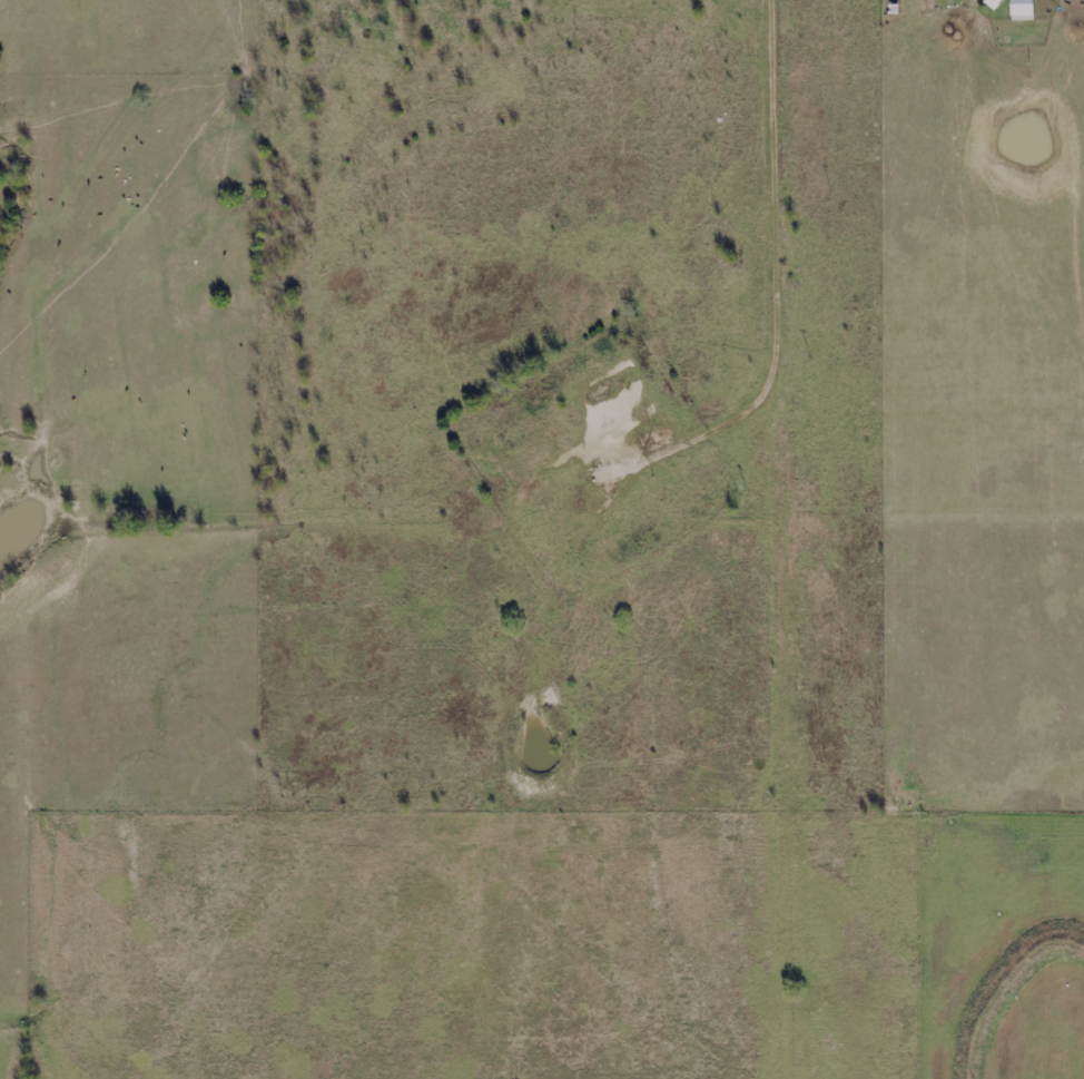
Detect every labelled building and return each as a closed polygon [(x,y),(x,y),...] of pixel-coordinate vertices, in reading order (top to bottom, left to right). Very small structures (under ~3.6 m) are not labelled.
[(989,2),(1000,10),(1008,0),(991,0),(989,2)] [(1040,20),(1039,0),(1016,0),(1016,21),(1040,20)]
